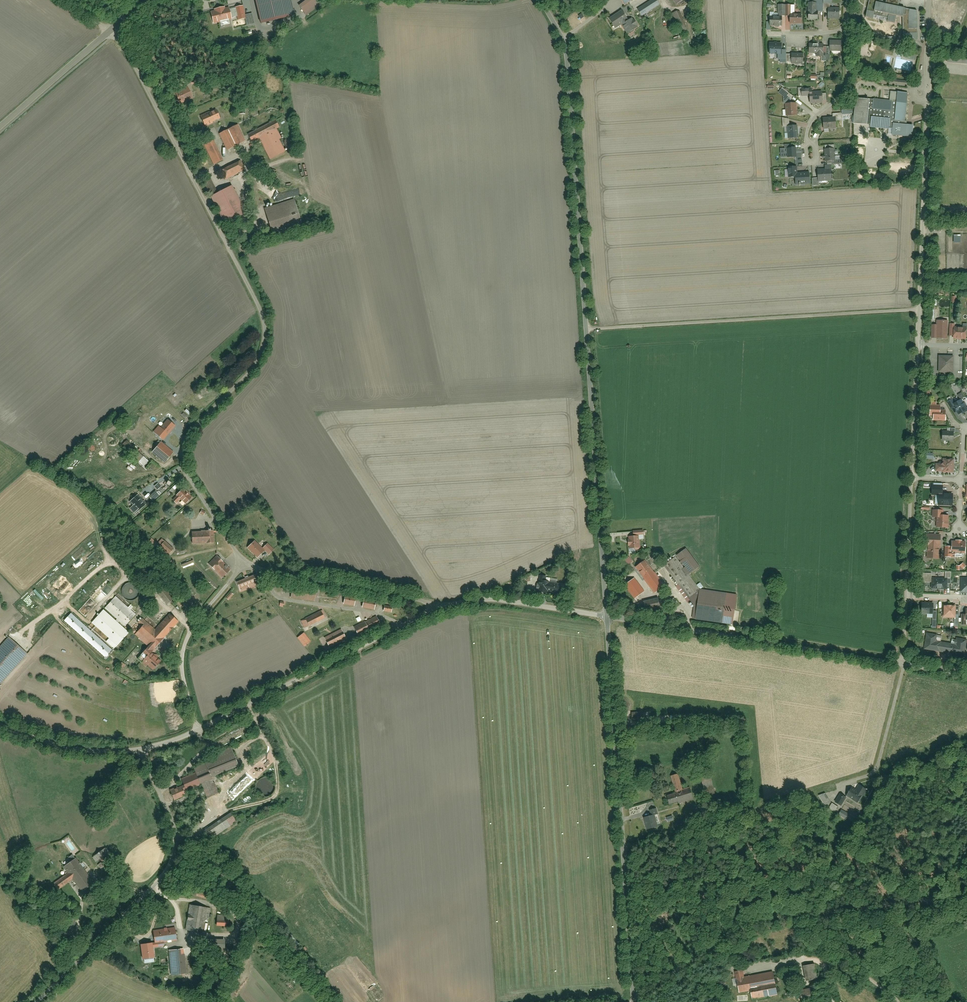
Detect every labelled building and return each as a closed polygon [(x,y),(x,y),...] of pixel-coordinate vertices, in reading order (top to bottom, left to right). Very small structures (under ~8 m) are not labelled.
[(265,21),(293,15),(292,5),(290,5),(289,0),(275,0),(276,8),(264,11),(262,0),(248,0),(255,36),(268,34),(265,21)] [(298,3),(304,11),(317,1),(316,0),(303,0),(298,3)] [(624,9),(637,0),(618,0),(624,9)] [(638,9),(642,16),(659,5),(655,0),(652,0),(638,9)] [(866,17),(895,23),(897,16),(903,17),(903,30),(918,30),(917,11),(899,7),(900,0),(886,0),(885,4),(877,3),(877,0),(869,0),(866,17)] [(936,11),(944,14),(948,3),(953,5),(955,0),(941,0),(936,11)] [(818,3),(808,3),(807,20),(817,20),(817,10),(818,3)] [(781,17),(772,17),(772,26),(784,26),(784,17),(789,17),(789,4),(782,4),(781,17)] [(797,5),(791,5),(792,23),(805,23),(805,13),(797,13),(797,5)] [(233,9),(236,19),(245,17),(242,6),(233,9)] [(210,12),(213,24),(232,19),(228,8),(210,12)] [(631,17),(627,19),(621,10),(607,19),(615,30),(621,26),(627,35),(638,28),(631,17)] [(828,10),(828,20),(841,20),(841,10),(828,10)] [(681,11),(671,14),(679,36),(689,32),(681,11)] [(831,50),(831,55),(841,55),(841,51),(842,40),(829,40),(828,50),(831,50)] [(784,42),(771,42),(771,53),(784,53),(784,42)] [(808,44),(808,53),(822,53),(823,44),(808,44)] [(790,55),(790,62),(801,62),(801,53),(790,53),(790,55)] [(944,62),(966,64),(966,56),(945,55),(944,62)] [(174,91),(179,104),(193,99),(187,86),(174,91)] [(810,96),(811,103),(822,102),(822,91),(812,91),(812,89),(802,89),(802,96),(810,96)] [(856,98),(853,124),(889,127),(889,136),(913,138),(914,125),(906,125),(908,93),(890,91),(889,101),(856,98)] [(786,117),(797,117),(797,104),(786,104),(786,117)] [(836,130),(836,119),(841,119),(841,114),(833,114),(833,117),(821,118),(822,131),(836,130)] [(245,141),(233,115),(223,120),(235,146),(245,141)] [(259,140),(269,159),(284,151),(274,132),(278,129),(273,120),(246,134),(251,144),(259,140)] [(787,138),(797,138),(797,126),(787,126),(787,138)] [(235,147),(225,129),(216,134),(226,152),(235,147)] [(887,141),(868,139),(865,168),(885,170),(887,141)] [(204,146),(212,165),(223,160),(216,142),(204,146)] [(786,148),(787,157),(796,156),(795,147),(786,148)] [(843,159),(834,159),(834,147),(823,147),(823,162),(831,161),(831,165),(843,165),(843,159)] [(221,170),(225,180),(244,172),(239,162),(221,170)] [(796,181),(807,181),(807,173),(797,173),(797,166),(787,166),(787,178),(796,178),(796,181)] [(813,183),(831,182),(830,168),(812,169),(813,183)] [(222,225),(244,215),(230,186),(208,196),(222,225)] [(264,209),(271,235),(300,228),(293,202),(264,209)] [(931,325),(931,338),(946,338),(946,321),(936,321),(936,325),(931,325)] [(952,336),(952,339),(965,339),(965,327),(956,327),(956,324),(948,324),(948,336),(952,336)] [(938,356),(938,373),(953,373),(952,356),(938,356)] [(950,409),(954,408),(958,416),(966,412),(966,409),(962,399),(954,403),(952,398),(946,401),(950,409)] [(932,415),(932,421),(945,420),(944,409),(941,410),(941,405),(928,406),(929,415),(932,415)] [(167,437),(174,428),(166,421),(161,427),(159,425),(153,433),(160,438),(163,434),(167,437)] [(941,432),(941,442),(953,441),(952,431),(941,432)] [(157,443),(150,452),(164,463),(171,454),(157,443)] [(138,448),(130,457),(143,468),(150,458),(138,448)] [(943,459),(943,464),(935,464),(935,472),(942,472),(942,473),(952,474),(952,460),(943,459)] [(940,496),(940,499),(954,499),(954,489),(943,489),(943,486),(931,486),(931,496),(940,496)] [(181,488),(175,496),(184,505),(191,496),(181,488)] [(122,506),(128,513),(142,502),(135,495),(122,506)] [(931,509),(931,515),(936,515),(936,528),(948,528),(948,515),(942,515),(942,509),(931,509)] [(190,532),(191,544),(213,544),(213,532),(190,532)] [(638,536),(626,536),(627,550),(639,549),(638,536)] [(163,541),(159,546),(151,538),(143,547),(157,560),(164,553),(168,556),(173,551),(163,541)] [(950,540),(950,547),(944,547),(944,557),(951,557),(951,553),(964,553),(964,540),(950,540)] [(926,542),(926,559),(939,559),(938,541),(926,542)] [(252,542),(246,548),(257,557),(263,551),(252,542)] [(274,548),(267,543),(262,549),(270,554),(274,548)] [(684,549),(675,557),(690,574),(699,566),(684,549)] [(620,564),(625,568),(632,561),(628,556),(620,564)] [(646,559),(634,568),(652,592),(664,584),(646,559)] [(725,596),(700,592),(701,592),(676,559),(664,568),(689,601),(692,598),(696,602),(693,620),(722,624),(725,596)] [(219,560),(211,568),(221,578),(229,570),(219,560)] [(235,586),(239,594),(256,586),(252,577),(235,586)] [(632,578),(624,584),(634,598),(643,592),(632,578)] [(541,579),(540,592),(557,592),(557,579),(541,579)] [(930,579),(930,590),(947,590),(947,579),(930,579)] [(121,594),(125,599),(133,601),(139,597),(141,590),(137,582),(128,580),(121,585),(121,594)] [(558,592),(568,592),(568,583),(558,583),(558,592)] [(134,607),(118,595),(106,610),(126,626),(135,615),(130,611),(134,607)] [(343,597),(342,605),(354,608),(355,600),(343,597)] [(362,601),(361,608),(373,611),(375,604),(362,601)] [(642,603),(643,613),(661,611),(660,601),(642,603)] [(921,602),(921,613),(934,614),(934,610),(935,603),(921,602)] [(946,605),(945,616),(956,617),(957,608),(957,605),(946,605)] [(102,611),(89,625),(114,648),(127,634),(102,611)] [(300,620),(304,628),(322,619),(318,611),(300,620)] [(168,615),(154,632),(145,624),(135,636),(152,650),(176,621),(168,615)] [(928,631),(925,651),(943,653),(945,640),(937,639),(938,632),(928,631)] [(943,653),(963,656),(966,637),(957,636),(956,642),(945,640),(943,653)] [(148,654),(140,663),(151,671),(158,662),(148,654)] [(192,766),(194,772),(180,778),(184,786),(186,791),(200,785),(207,800),(217,796),(209,777),(235,766),(230,755),(204,766),(202,762),(192,766)] [(670,776),(674,792),(666,794),(670,806),(694,800),(690,788),(683,790),(679,774),(670,776)] [(256,792),(260,797),(267,798),(274,794),(276,788),(272,780),(263,777),(256,782),(256,792)] [(711,779),(701,782),(705,797),(714,795),(711,779)] [(170,790),(174,800),(185,795),(184,791),(186,791),(184,786),(175,789),(174,788),(170,790)] [(858,787),(855,792),(851,790),(846,796),(857,804),(865,791),(858,787)] [(835,798),(829,806),(838,813),(844,804),(835,798)] [(201,830),(209,841),(235,824),(227,812),(201,830)] [(642,818),(646,831),(656,828),(653,815),(642,818)] [(103,849),(91,859),(103,872),(115,862),(103,849)] [(53,883),(60,893),(74,883),(79,891),(93,881),(75,855),(61,865),(67,874),(53,883)] [(188,907),(184,930),(200,934),(205,911),(188,907)] [(216,921),(215,929),(227,930),(228,922),(216,921)] [(153,931),(155,943),(157,943),(176,940),(175,928),(153,931)] [(206,942),(206,951),(224,951),(224,941),(206,942)] [(141,945),(143,959),(154,957),(152,947),(158,946),(157,943),(155,943),(141,945)] [(184,948),(167,950),(170,975),(187,973),(184,948)] [(805,966),(807,980),(816,979),(814,964),(805,966)] [(743,969),(733,971),(738,996),(750,994),(751,1001),(777,997),(775,989),(778,988),(775,974),(745,979),(743,969)]
